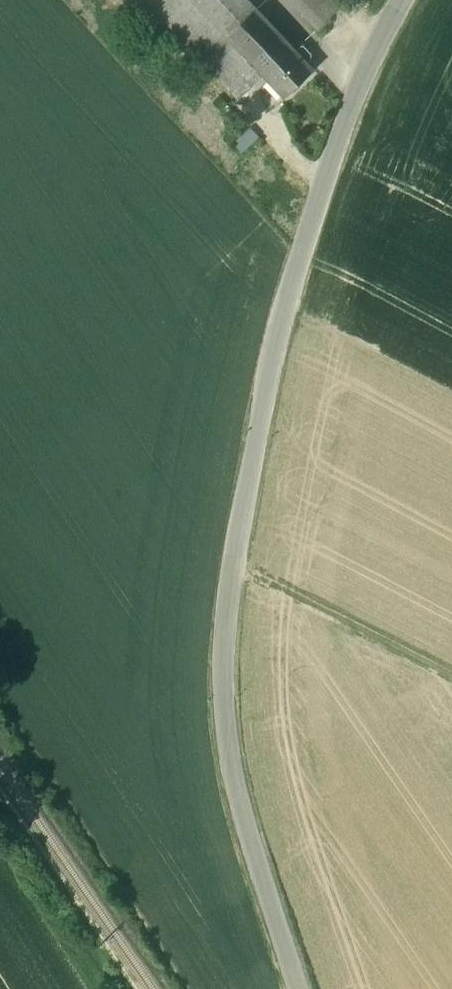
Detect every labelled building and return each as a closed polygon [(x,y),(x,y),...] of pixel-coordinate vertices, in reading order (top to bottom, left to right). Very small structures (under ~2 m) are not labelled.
[(194,0),(147,0),(148,1),(147,1),(148,2),(149,2),(159,13),(158,13),(159,14),(159,13),(167,22),(168,23),(176,31),(175,31),(176,32),(186,43),(187,44),(187,43),(197,54),(197,55),(198,56),(198,55),(208,66),(208,67),(209,67),(219,78),(219,79),(220,78),(230,90),(239,99),(254,86),(246,77),(257,67),(227,36),(194,0)] [(227,36),(257,8),(250,0),(194,0),(227,36)] [(319,29),(343,6),(342,6),(337,0),(291,0),(319,29)] [(296,50),(257,8),(227,36),(257,67),(285,97),(315,70),(306,60),(296,50)] [(312,54),(302,44),(296,50),(306,60),(312,54)]
